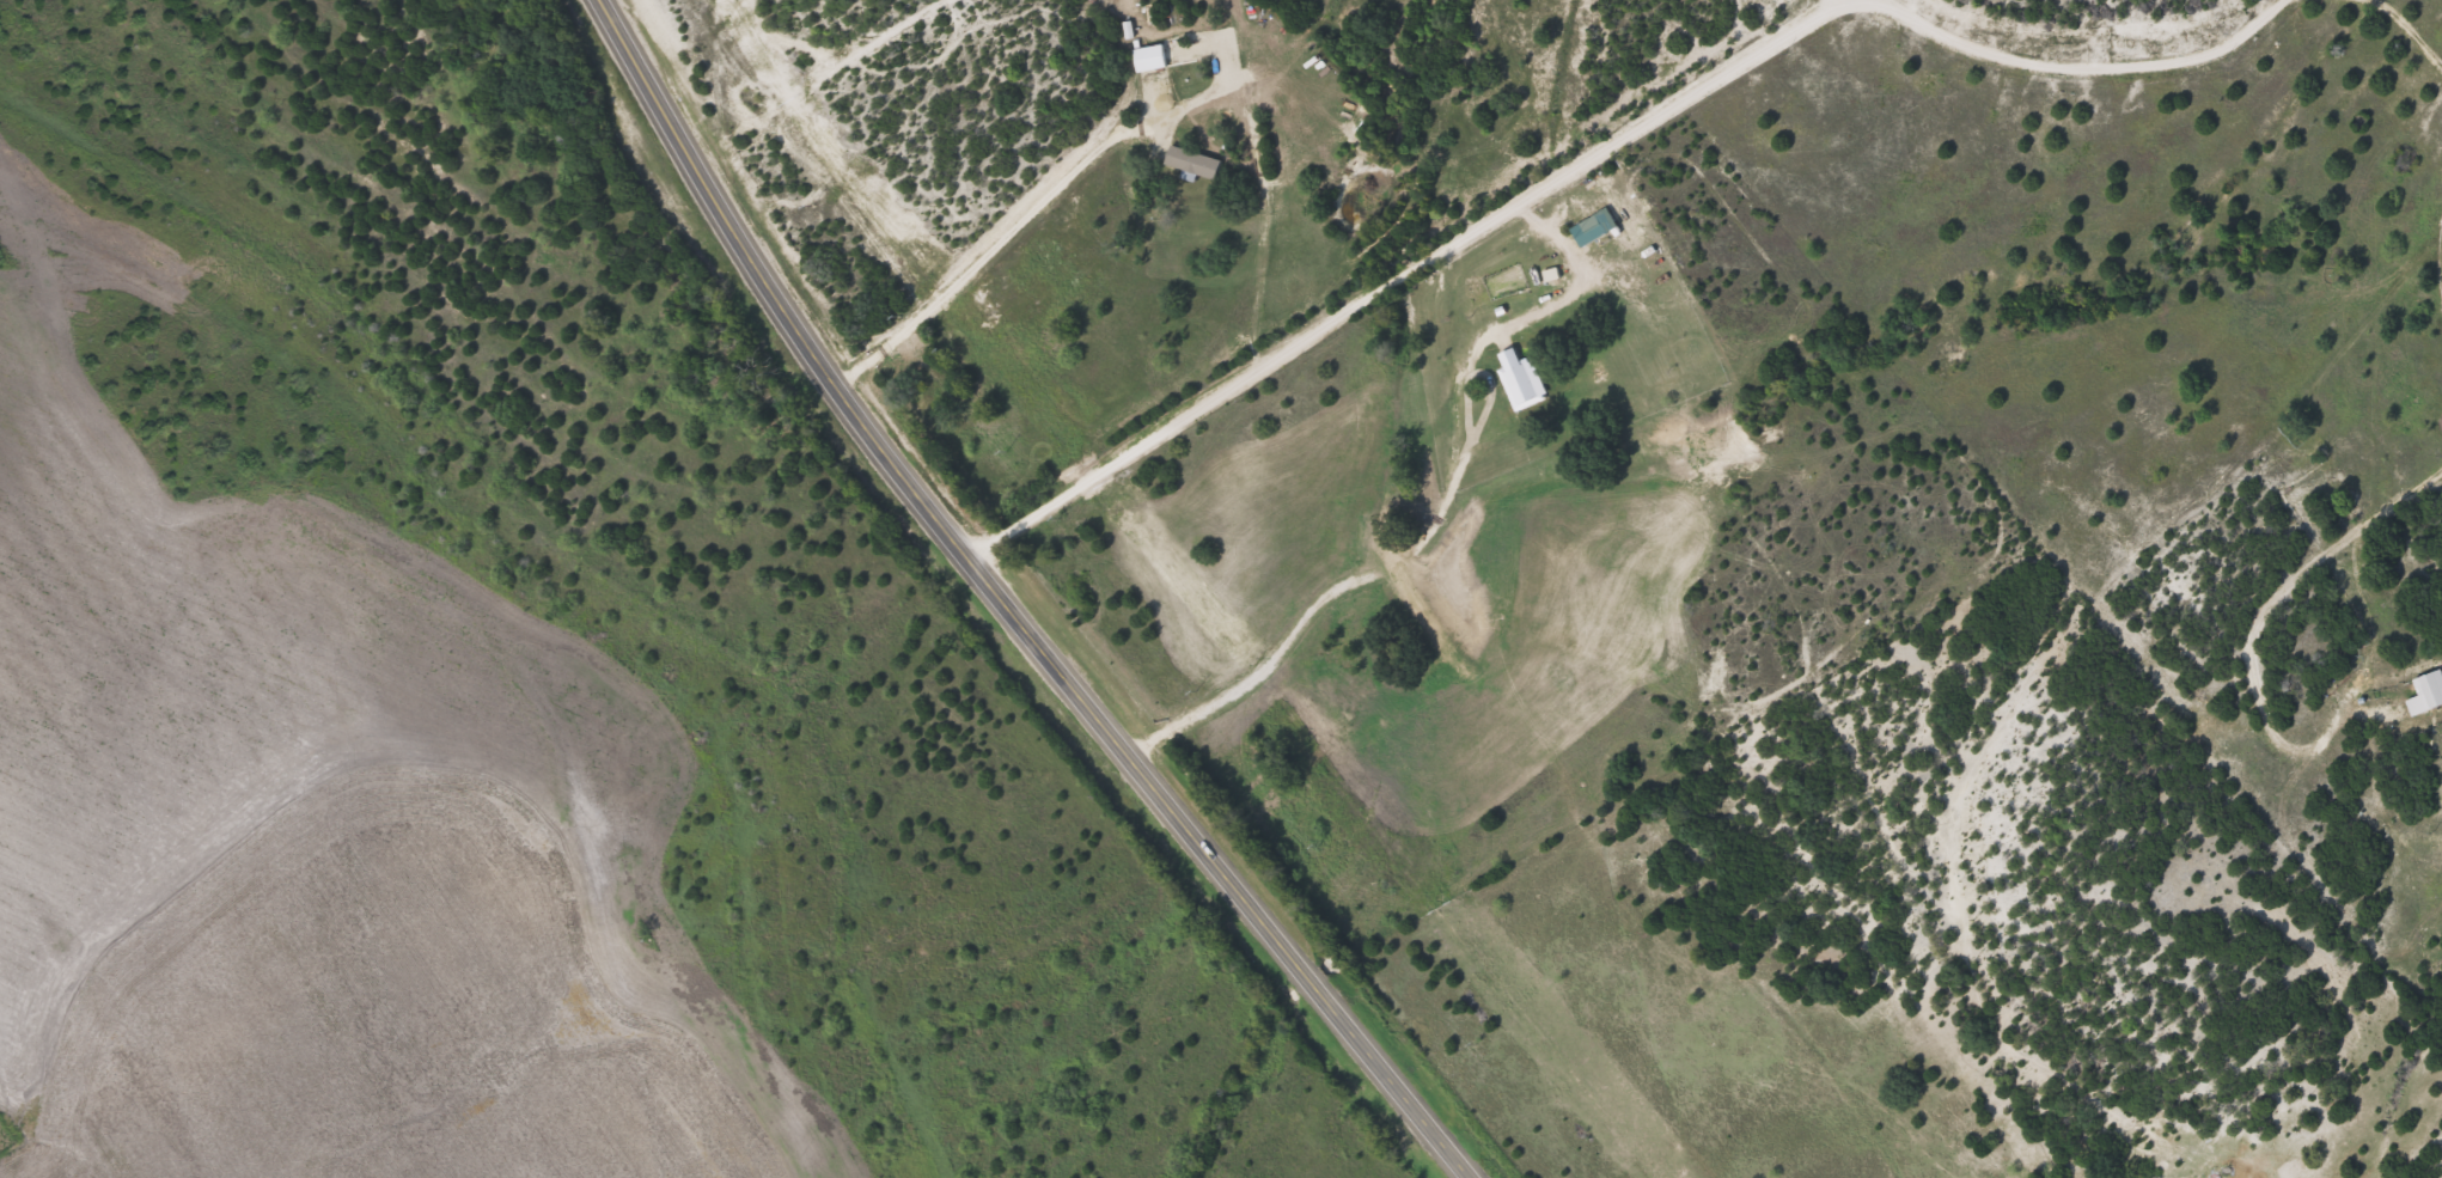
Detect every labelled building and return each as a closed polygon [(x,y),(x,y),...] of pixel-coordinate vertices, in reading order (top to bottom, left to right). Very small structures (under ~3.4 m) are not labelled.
[(1165,42),(1135,46),(1138,69),(1168,64),(1165,42)] [(1223,157),(1172,142),(1166,162),(1217,177),(1223,157)] [(1608,229),(1597,211),(1572,226),(1583,244),(1608,229)] [(1528,372),(1534,372),(1534,350),(1507,349),(1507,400),(1528,400),(1528,372)] [(2441,702),(2441,680),(2438,668),(2421,674),(2432,705),(2441,702)]
